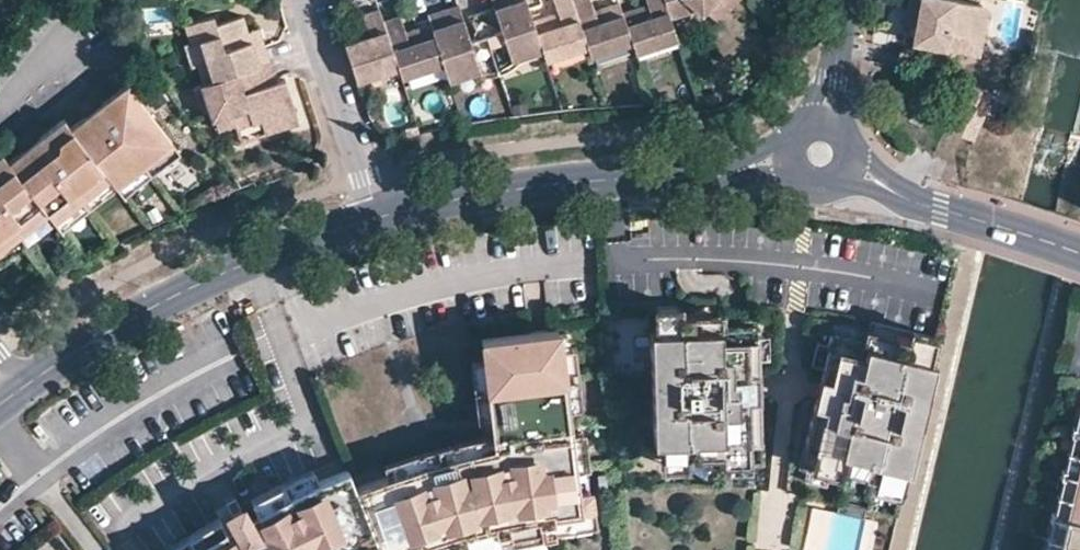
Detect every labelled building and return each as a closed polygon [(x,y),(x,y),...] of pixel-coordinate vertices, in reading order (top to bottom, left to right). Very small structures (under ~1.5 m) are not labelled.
[(458,2),(427,12),(430,22),(443,61),(449,79),(468,72),(496,63),(524,54),(543,48),(533,18),(527,0),(492,0),(501,26),(470,37),(458,2)] [(558,10),(533,18),(543,48),(546,58),(588,45),(573,0),(555,0),(558,10)] [(594,9),(591,0),(573,0),(588,45),(591,54),(632,40),(623,12),(619,1),(594,9)] [(663,0),(645,0),(646,4),(623,12),(632,40),(636,51),(673,36),(667,14),(663,0)] [(667,14),(695,6),(700,11),(702,9),(710,0),(663,0),(667,14)] [(702,9),(715,20),(716,18),(732,0),(710,0),(702,9)] [(977,0),(910,0),(908,7),(919,10),(917,22),(914,39),(947,46),(951,29),(984,35),(989,9),(984,1),(977,0)] [(383,18),(379,6),(362,12),(369,33),(344,41),(357,79),(398,65),(383,18)] [(917,22),(919,10),(908,7),(906,20),(917,22)] [(443,61),(430,22),(405,30),(400,13),(383,18),(398,65),(402,75),(443,61)] [(248,31),(243,14),(216,23),(213,15),(184,24),(191,43),(200,40),(206,60),(197,63),(203,82),(269,61),(270,60),(264,43),(253,46),(248,31)] [(264,43),(259,27),(248,31),(253,46),(264,43)] [(984,35),(951,29),(947,46),(981,52),(984,35)] [(947,46),(914,39),(912,50),(945,56),(947,46)] [(206,60),(200,40),(191,43),(184,45),(191,66),(197,63),(206,60)] [(945,56),(912,50),(900,48),(897,64),(942,73),(945,56)] [(524,54),(496,63),(499,72),(503,71),(509,67),(517,61),(524,54)] [(1003,85),(1007,63),(979,58),(975,80),(1003,85)] [(275,81),(269,61),(203,82),(194,85),(201,104),(208,102),(213,117),(215,117),(219,129),(236,123),(237,127),(261,119),(277,114),(281,127),(300,121),(291,91),(282,94),(278,80),(275,81)] [(496,63),(468,72),(474,74),(484,75),(491,74),(499,72),(496,63)] [(291,91),(286,77),(278,80),(282,94),(291,91)] [(997,113),(1003,85),(975,80),(969,108),(997,113)] [(127,81),(101,101),(85,113),(71,124),(64,116),(39,135),(23,147),(8,159),(2,150),(0,151),(0,247),(20,231),(48,210),(55,218),(82,197),(110,175),(116,183),(145,162),(172,140),(142,101),(127,81)] [(281,127),(277,114),(261,119),(265,132),(281,127)] [(179,149),(172,140),(145,162),(152,171),(179,149)] [(152,171),(145,162),(116,183),(117,184),(124,193),(152,171)] [(116,183),(110,175),(82,197),(89,205),(117,184),(116,183)] [(89,205),(82,197),(55,218),(61,227),(89,205)] [(55,218),(48,210),(20,231),(27,240),(55,218)] [(20,231),(0,247),(0,261),(27,240),(20,231)] [(679,312),(678,305),(658,305),(657,328),(679,327),(679,312)] [(722,326),(721,310),(694,311),(694,327),(722,326)] [(756,325),(722,326),(694,327),(694,311),(679,312),(679,327),(657,328),(651,328),(654,441),(662,441),(683,440),(684,455),(697,454),(697,451),(697,439),(723,438),(723,450),(724,457),(730,457),(754,456),(760,456),(758,390),(733,391),(733,376),(758,375),(757,358),(757,335),(756,325)] [(896,332),(870,325),(866,341),(893,347),(896,332)] [(567,404),(564,376),(560,348),(558,327),(551,328),(529,331),(481,337),(484,357),(487,385),(490,413),(493,434),(494,444),(457,453),(422,462),(389,473),(356,486),(376,538),(381,549),(390,549),(413,541),(459,528),(506,520),(547,517),(546,513),(580,509),(578,492),(575,465),(571,433),(570,424),(567,404)] [(934,334),(912,329),(911,335),(908,351),(928,355),(934,334)] [(909,467),(935,357),(928,355),(908,351),(911,335),(896,332),(893,347),(866,341),(832,333),(830,342),(824,365),(820,381),(845,387),(842,402),(817,396),(802,460),(808,462),(831,467),(837,469),(839,462),(842,450),(867,456),(865,468),(864,471),(877,475),(880,460),(901,465),(909,467)] [(770,358),(769,335),(757,335),(757,358),(770,358)] [(824,365),(830,342),(817,339),(812,362),(824,365)] [(576,374),(572,347),(560,348),(564,376),(576,374)] [(487,385),(484,357),(472,358),(475,387),(487,385)] [(579,403),(576,374),(564,376),(567,404),(579,403)] [(758,375),(733,376),(733,391),(758,390),(758,375)] [(845,387),(820,381),(817,396),(842,402),(845,387)] [(490,413),(487,385),(475,387),(478,415),(490,413)] [(1076,406),(1071,428),(1079,430),(1079,407),(1076,406)] [(1071,428),(1066,449),(1079,452),(1079,430),(1071,428)] [(587,464),(583,431),(571,433),(575,465),(587,464)] [(493,434),(455,442),(457,453),(494,444),(493,434)] [(723,438),(697,439),(697,451),(723,450),(723,438)] [(683,440),(662,441),(663,463),(684,462),(684,455),(683,440)] [(455,442),(420,452),(422,462),(457,453),(455,442)] [(1079,463),(1079,452),(1066,449),(1061,470),(1077,474),(1079,463)] [(867,456),(842,450),(839,462),(865,468),(867,456)] [(420,452),(386,462),(389,473),(422,462),(420,452)] [(754,456),(730,457),(730,474),(754,473),(754,456)] [(901,465),(880,460),(877,475),(875,482),(896,487),(901,465)] [(831,467),(808,462),(804,479),(827,484),(831,467)] [(1077,474),(1072,496),(1067,517),(1062,539),(1059,549),(1079,549),(1079,463),(1077,474)] [(318,480),(288,493),(257,509),(260,515),(250,521),(235,495),(226,500),(237,520),(227,526),(197,544),(188,549),(346,549),(376,538),(356,486),(349,467),(318,480)] [(313,469),(282,483),(288,493),(318,480),(313,469)] [(1077,474),(1061,470),(1056,492),(1072,496),(1077,474)] [(288,493),(282,483),(252,499),(257,509),(288,493)] [(580,509),(546,513),(547,517),(548,527),(582,523),(594,522),(592,507),(590,490),(578,492),(580,509)] [(1067,517),(1072,496),(1056,492),(1051,514),(1067,517)] [(867,503),(840,497),(837,510),(864,516),(867,503)] [(1067,517),(1051,514),(1046,535),(1062,539),(1067,517)] [(227,526),(221,516),(191,534),(197,544),(227,526)] [(547,517),(506,520),(509,538),(549,535),(548,527),(547,517)] [(506,520),(459,528),(463,546),(509,538),(506,520)] [(413,541),(416,549),(448,549),(463,546),(459,528),(413,541)] [(191,534),(167,549),(188,549),(197,544),(191,534)] [(1046,535),(1043,549),(1059,549),(1062,539),(1046,535)] [(376,538),(346,549),(381,549),(376,538)] [(413,541),(390,549),(416,549),(413,541)]
